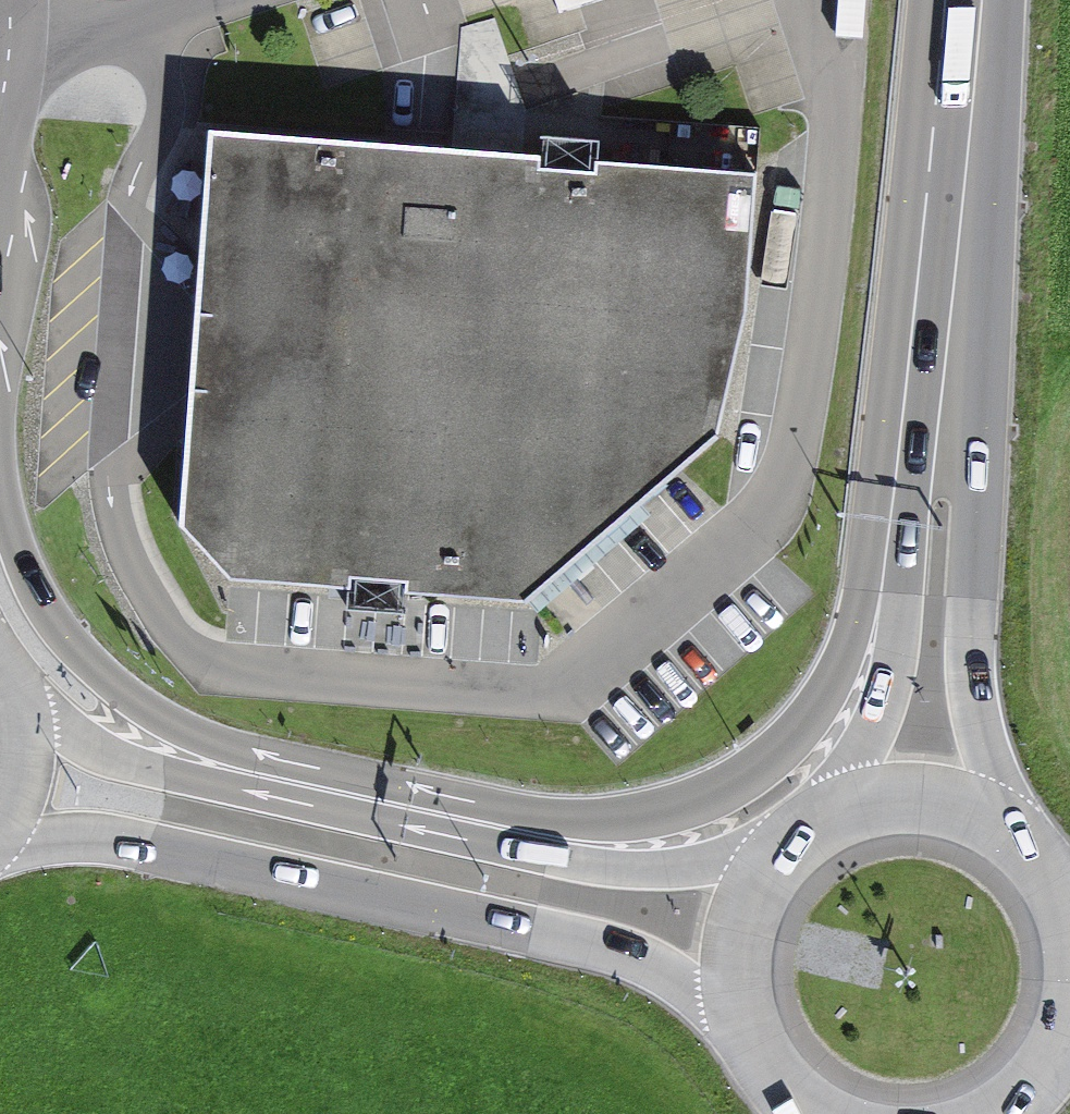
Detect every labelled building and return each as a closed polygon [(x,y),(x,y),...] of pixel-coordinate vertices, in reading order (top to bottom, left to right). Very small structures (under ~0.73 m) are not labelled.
[(747,171),(196,134),(167,563),(543,590),(725,430),(742,337),(747,171)]
